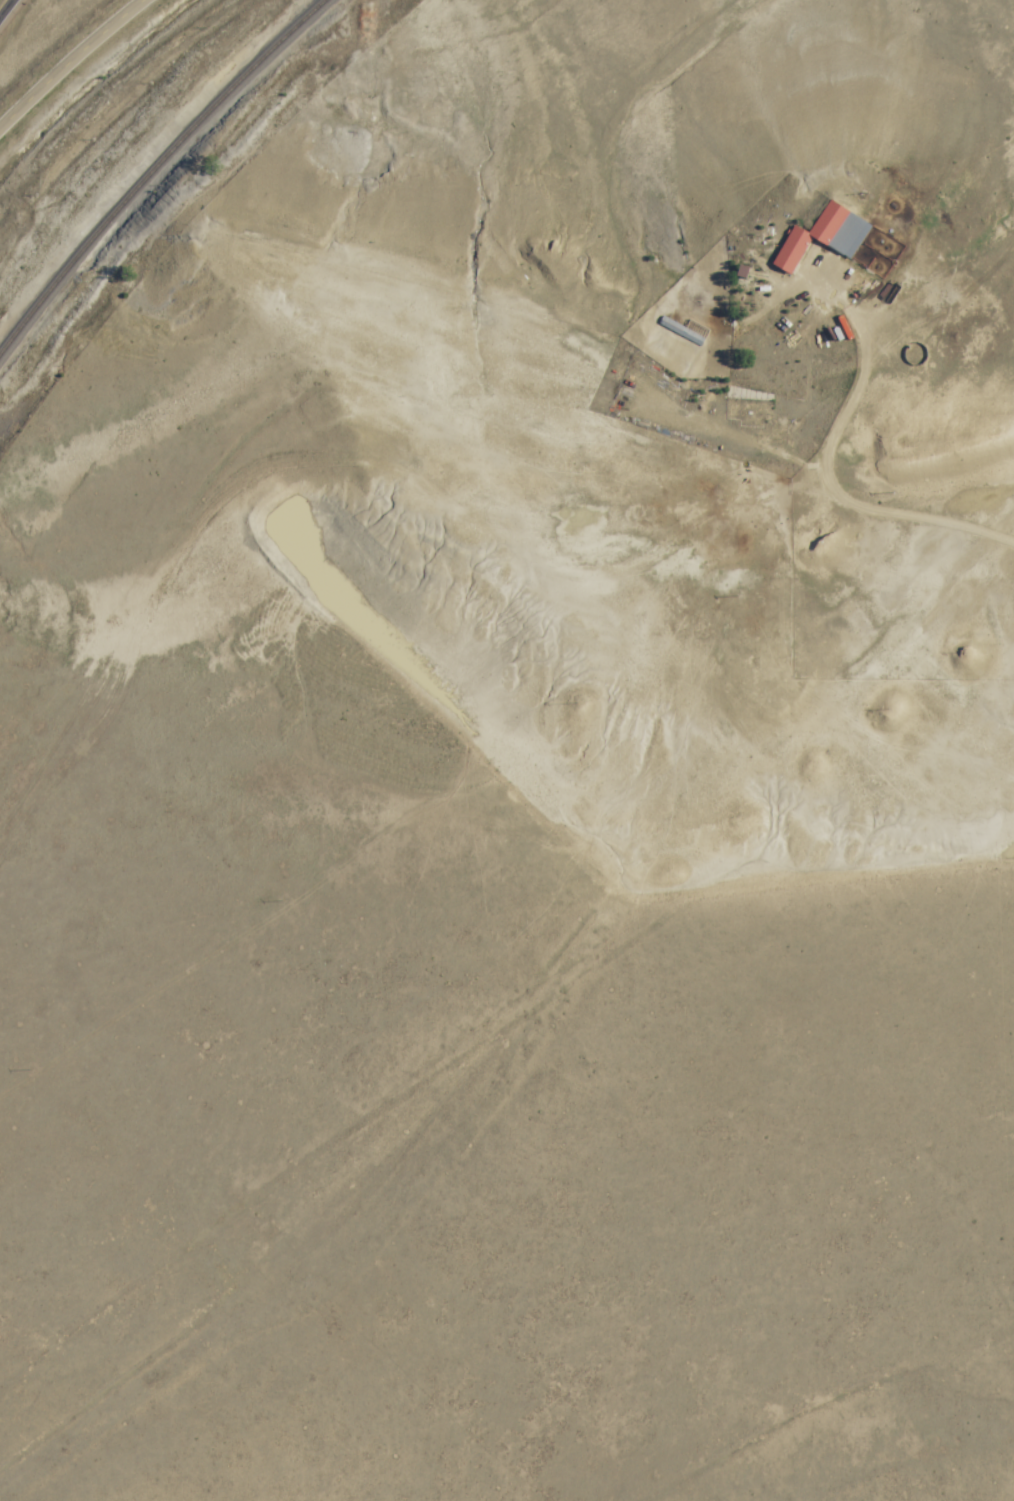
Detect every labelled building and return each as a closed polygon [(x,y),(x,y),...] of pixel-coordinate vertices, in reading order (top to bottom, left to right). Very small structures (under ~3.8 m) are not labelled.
[(810,237),(883,275),(890,261),(860,245),(871,224),(826,200),(809,234),(792,225),(771,265),(790,275),(810,237)]
